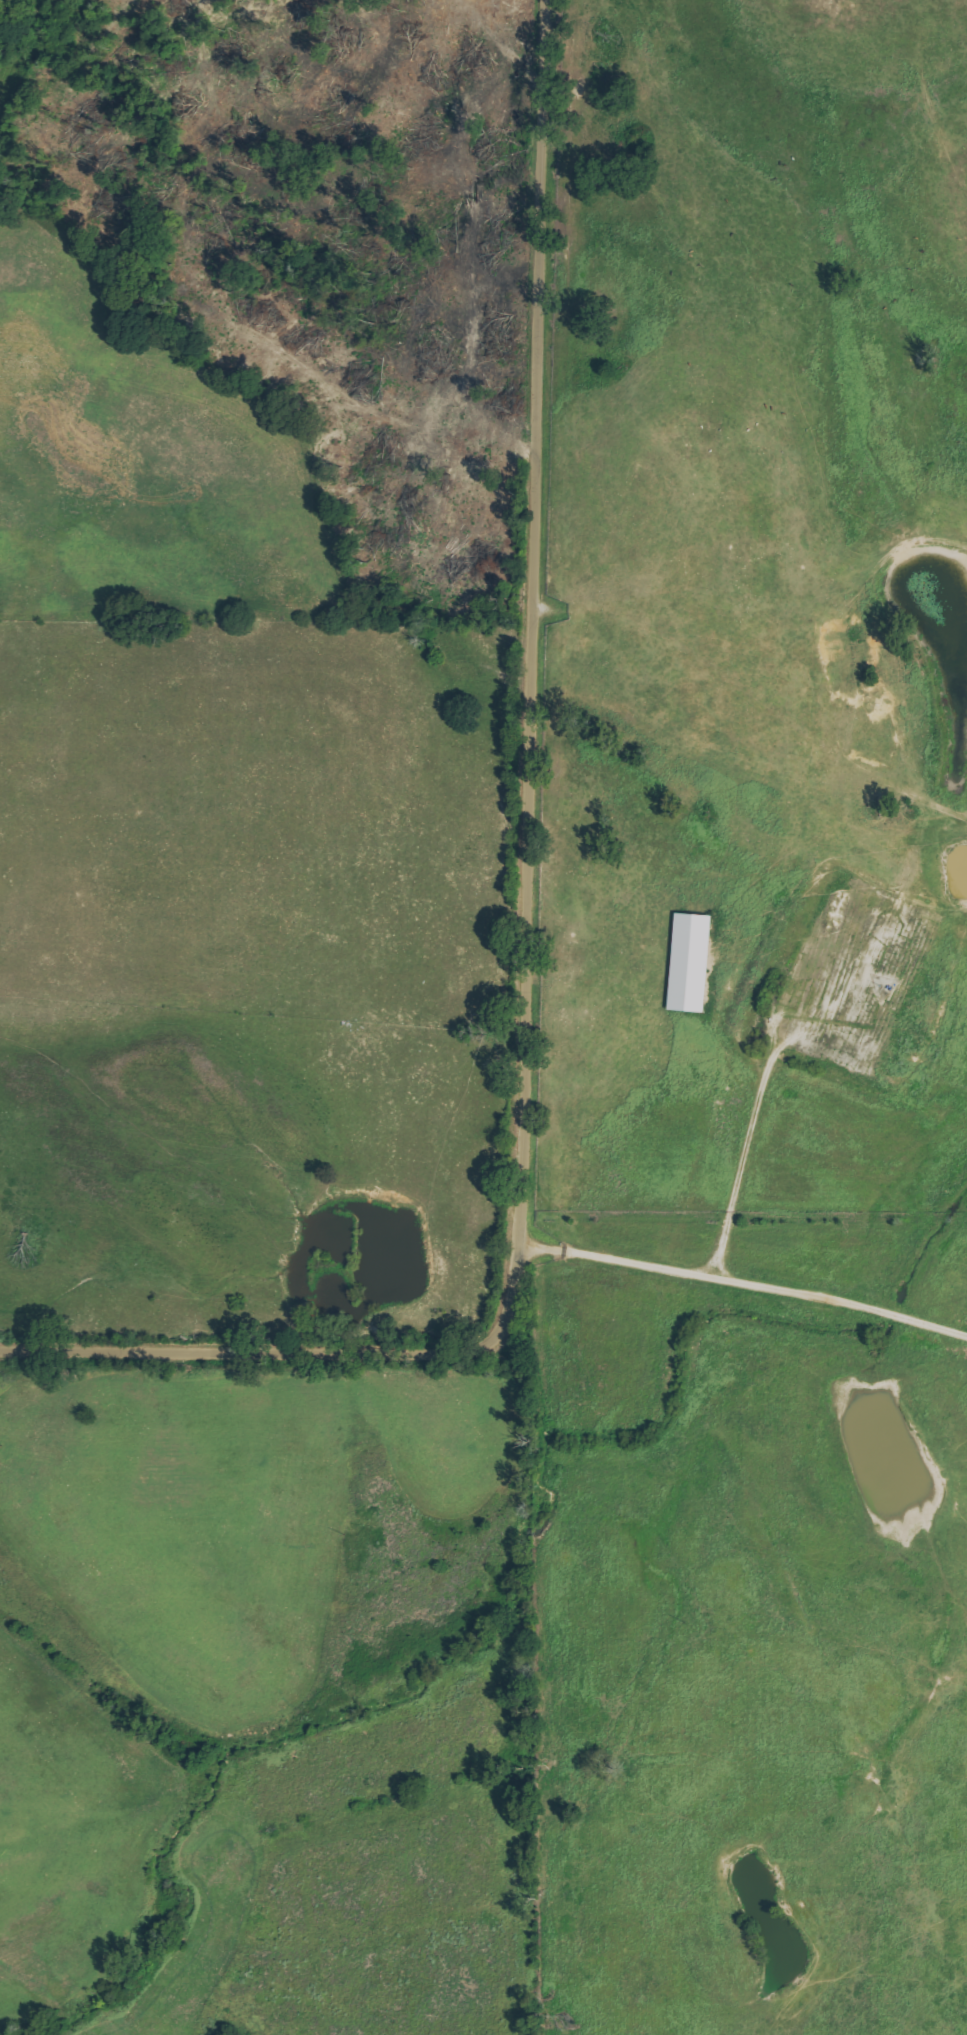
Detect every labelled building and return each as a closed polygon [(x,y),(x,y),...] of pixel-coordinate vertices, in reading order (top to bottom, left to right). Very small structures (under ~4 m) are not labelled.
[(671,1011),(708,1014),(714,916),(677,914),(671,1011)]
